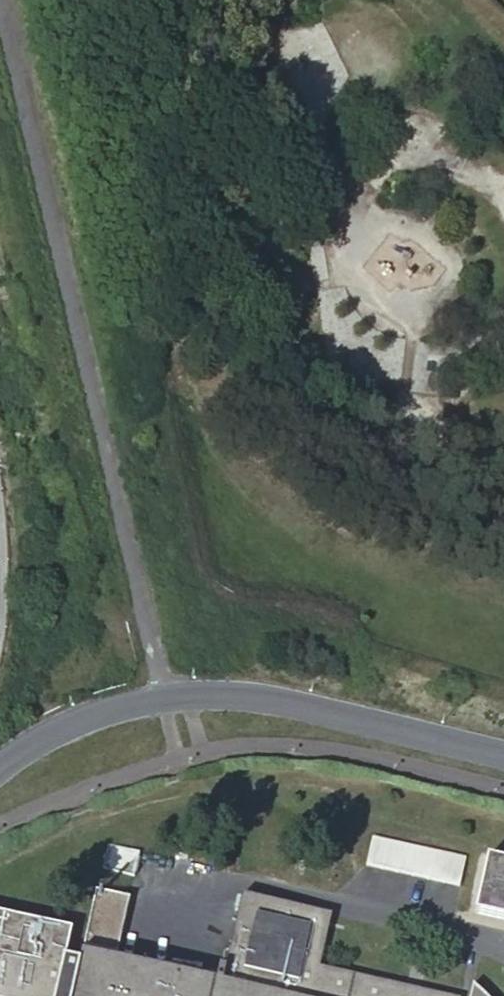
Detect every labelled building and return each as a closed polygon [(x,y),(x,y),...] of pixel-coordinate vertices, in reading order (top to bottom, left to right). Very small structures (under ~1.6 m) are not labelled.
[(463,856),(372,837),(367,864),(457,885),(463,856)] [(503,921),(503,863),(487,859),(475,914),(503,921)] [(112,949),(127,896),(103,889),(87,942),(112,949)] [(320,968),(331,916),(241,896),(224,972),(218,970),(215,983),(80,953),(78,963),(64,960),(70,933),(0,918),(0,995),(445,995),(320,968)] [(482,994),(479,991),(473,986),(471,995),(484,995),(482,994)]
